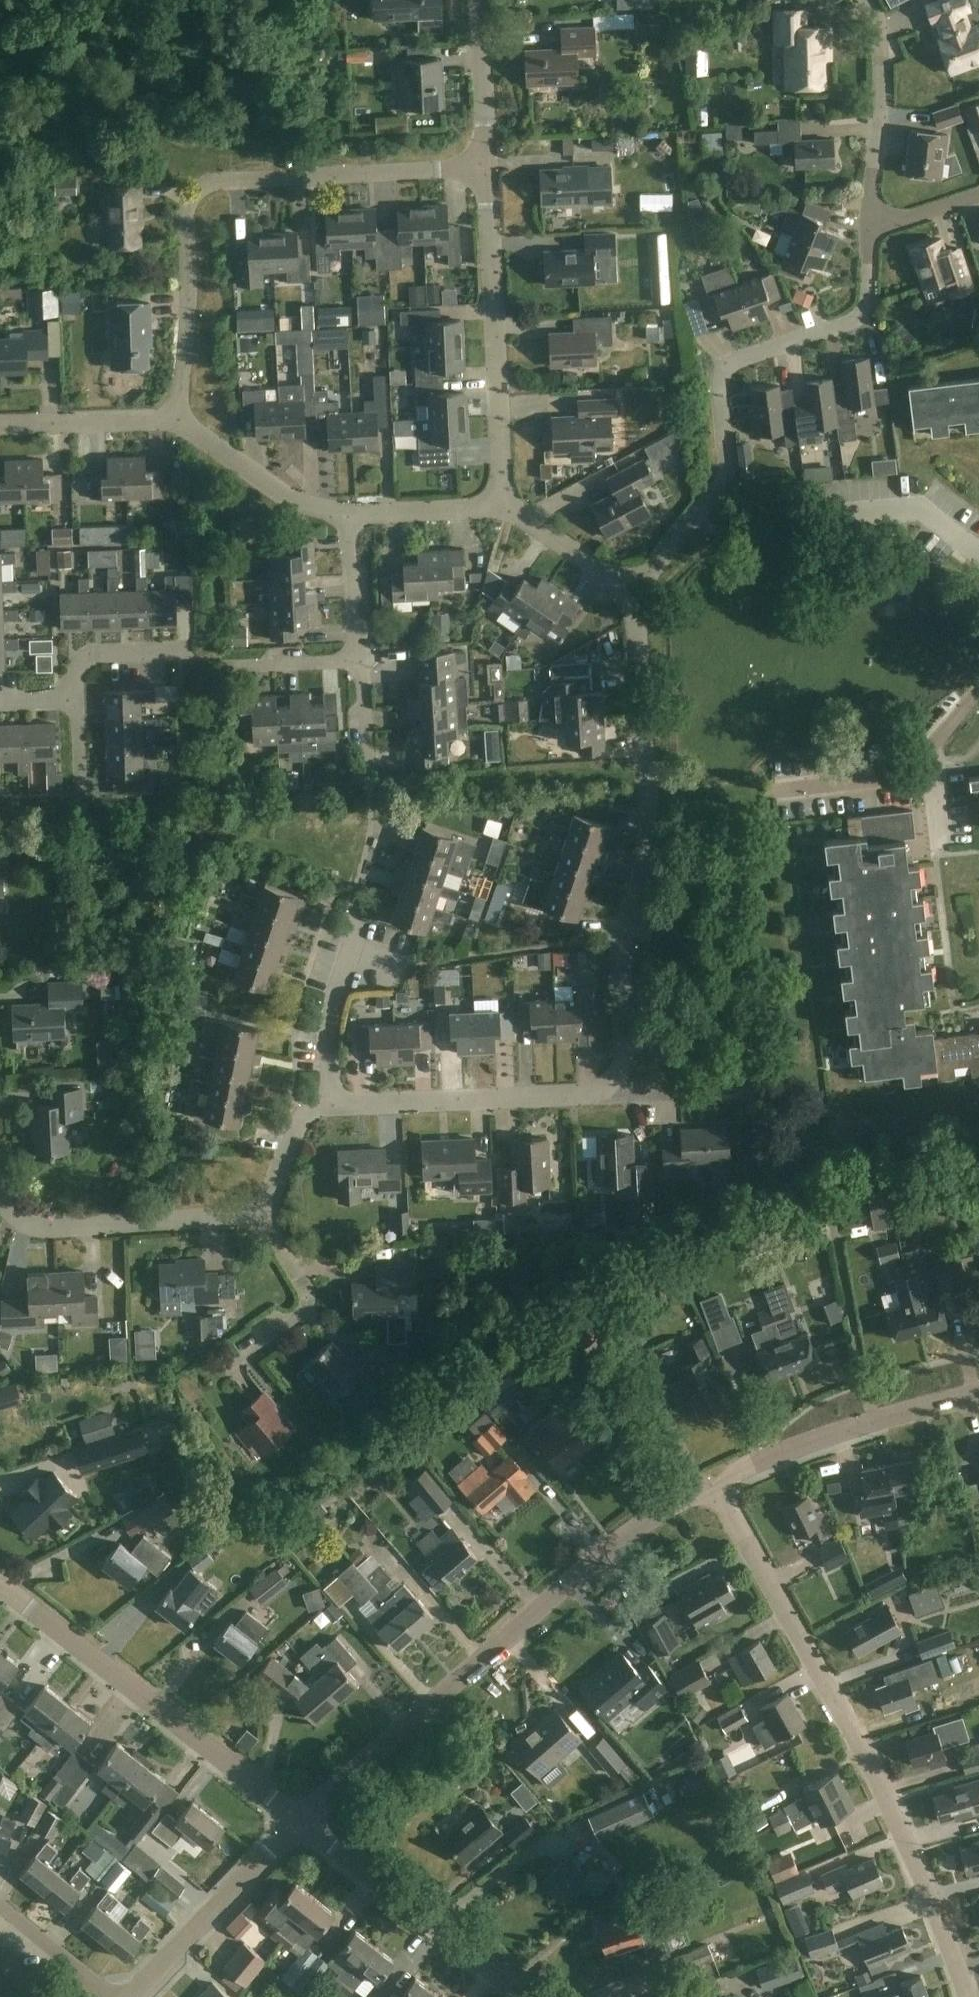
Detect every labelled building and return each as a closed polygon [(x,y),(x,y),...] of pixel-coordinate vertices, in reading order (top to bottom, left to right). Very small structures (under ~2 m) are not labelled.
[(375,20),(442,18),(442,0),(374,0),(375,20)] [(631,0),(614,0),(609,7),(621,15),(631,0)] [(967,0),(943,0),(940,1),(947,21),(937,23),(943,38),(939,40),(952,74),(978,64),(978,32),(977,27),(971,28),(966,13),(971,11),(967,0)] [(807,27),(807,10),(775,10),(776,43),(792,42),(793,87),(829,86),(828,49),(831,49),(831,27),(807,27)] [(634,29),(634,15),(616,16),(616,29),(634,29)] [(596,54),(594,28),(562,30),(563,50),(527,51),(529,84),(576,82),(575,55),(596,54)] [(350,50),(351,67),(374,66),(373,49),(350,50)] [(779,55),(779,78),(790,78),(790,55),(779,55)] [(445,108),(442,59),(400,61),(402,110),(445,108)] [(963,121),(957,104),(933,113),(938,130),(963,121)] [(966,109),(974,132),(978,130),(978,104),(966,109)] [(801,142),(800,121),(778,122),(778,131),(756,132),(756,143),(783,142),(783,153),(797,152),(798,169),(836,167),(835,140),(801,142)] [(948,136),(911,132),(907,175),(944,179),(948,136)] [(726,135),(707,136),(708,157),(727,156),(726,135)] [(589,183),(588,167),(573,168),(573,170),(542,172),(543,204),(582,202),(583,210),(609,209),(607,182),(589,183)] [(634,174),(635,191),(650,190),(649,174),(634,174)] [(77,195),(77,177),(55,177),(56,195),(77,195)] [(142,218),(141,186),(105,188),(106,220),(108,219),(109,248),(142,246),(141,219),(142,218)] [(795,237),(833,252),(840,234),(826,229),(832,213),(809,204),(804,214),(790,209),(783,228),(797,234),(795,237)] [(447,206),(424,207),(426,244),(438,243),(438,255),(449,254),(449,267),(462,266),(460,226),(448,227),(447,206)] [(426,244),(424,207),(399,208),(400,229),(389,230),(391,269),(403,269),(402,257),(413,256),(412,244),(426,244)] [(351,211),(353,247),(365,246),(366,259),(377,258),(378,270),(391,269),(389,230),(376,230),(375,209),(351,211)] [(340,247),(353,247),(351,211),(327,212),(328,233),(316,233),(318,273),(331,272),(331,260),(341,260),(340,247)] [(297,234),(273,235),(275,272),(287,271),(288,283),(311,282),(310,259),(299,259),(297,234)] [(263,272),(275,272),(273,235),(249,237),(250,262),(240,263),(241,285),(263,284),(263,272)] [(616,256),(615,235),(588,237),(588,251),(546,254),(548,286),(596,284),(594,257),(616,256)] [(833,252),(795,237),(782,271),(805,281),(811,265),(826,270),(833,252)] [(953,269),(943,239),(912,249),(925,290),(947,283),(952,298),(975,291),(966,264),(953,269)] [(735,331),(753,325),(740,287),(738,288),(731,267),(703,276),(710,297),(705,299),(713,322),(730,317),(735,331)] [(740,287),(753,325),(771,319),(766,304),(782,299),(774,275),(740,287)] [(39,315),(58,315),(57,291),(38,292),(39,315)] [(816,310),(820,297),(801,291),(797,304),(816,310)] [(82,314),(82,293),(62,293),(62,314),(82,314)] [(363,326),(389,324),(387,297),(361,299),(363,326)] [(696,330),(707,329),(704,303),(693,304),(696,330)] [(152,337),(151,304),(110,305),(111,328),(115,328),(116,368),(149,367),(148,337),(152,337)] [(426,347),(463,346),(462,321),(441,322),(440,310),(400,312),(401,324),(413,324),(413,334),(425,333),(426,347)] [(262,315),(244,316),(245,332),(263,331),(262,315)] [(613,345),(612,316),(584,318),(584,334),(553,336),(554,365),(593,363),(593,346),(613,345)] [(61,356),(61,324),(48,325),(48,356),(61,356)] [(328,331),(314,331),(315,345),(329,345),(328,331)] [(47,332),(26,333),(26,339),(0,340),(0,370),(9,370),(9,372),(29,372),(28,358),(48,358),(47,332)] [(463,346),(426,347),(427,358),(414,359),(415,371),(416,371),(416,384),(444,382),(443,370),(464,369),(463,346)] [(280,386),(280,402),(282,438),(306,437),(305,416),(317,415),(316,393),(314,354),(300,354),(302,385),(280,386)] [(848,389),(835,391),(842,442),(856,440),(854,420),(852,420),(851,409),(877,406),(871,358),(845,362),(848,389)] [(365,415),(353,416),(355,451),(379,449),(378,428),(389,428),(386,375),(373,376),(374,402),(365,402),(365,415)] [(910,388),(915,425),(932,423),(934,436),(951,434),(950,421),(966,420),(967,432),(978,430),(978,379),(910,388)] [(809,405),(797,407),(802,445),(824,442),(822,429),(838,427),(840,442),(842,442),(835,391),(833,380),(807,383),(809,405)] [(429,405),(429,419),(467,418),(465,393),(444,394),(444,382),(416,384),(417,395),(416,395),(417,406),(429,405)] [(802,445),(797,407),(784,408),(782,386),(754,390),(760,436),(787,433),(788,438),(785,439),(786,446),(788,448),(793,447),(795,445),(802,444),(802,445)] [(282,438),(280,402),(267,402),(267,390),(243,391),(245,416),(257,415),(258,439),(282,438)] [(331,452),(355,451),(353,416),(340,416),(340,404),(328,404),(327,392),(316,393),(317,415),(318,427),(330,427),(331,452)] [(618,416),(617,399),(580,401),(581,417),(553,418),(555,452),(612,450),(611,416),(618,416)] [(673,410),(673,401),(655,402),(655,411),(673,410)] [(468,441),(467,418),(429,419),(430,432),(418,432),(418,443),(419,443),(420,455),(447,454),(447,442),(468,441)] [(874,468),(891,457),(884,446),(866,456),(874,468)] [(147,456),(127,457),(129,498),(164,497),(164,472),(147,472),(147,456)] [(92,499),(129,498),(127,457),(108,457),(108,473),(91,473),(92,499)] [(44,459),(25,460),(26,501),(63,500),(62,474),(45,475),(44,459)] [(2,502),(26,501),(25,460),(5,461),(6,476),(0,476),(0,512),(2,512),(2,502)] [(655,481),(644,461),(609,480),(616,494),(593,506),(610,538),(633,525),(628,516),(636,512),(638,516),(649,510),(638,490),(655,481)] [(77,527),(77,545),(95,544),(95,527),(77,527)] [(73,544),(72,529),(52,530),(53,545),(73,544)] [(270,579),(317,577),(315,540),(291,541),(291,553),(281,554),(282,569),(269,569),(270,579)] [(75,549),(58,550),(58,570),(75,569),(75,549)] [(429,551),(432,599),(442,598),(442,588),(456,587),(457,591),(468,590),(466,549),(429,551)] [(397,600),(432,599),(429,551),(420,551),(420,563),(406,564),(407,574),(395,575),(395,577),(384,578),(386,612),(397,612),(397,600)] [(2,582),(2,564),(17,564),(17,552),(0,553),(0,582),(2,582)] [(517,634),(552,583),(543,577),(537,586),(524,578),(518,587),(510,581),(508,584),(489,571),(482,593),(496,602),(490,610),(499,617),(497,620),(517,634)] [(148,591),(149,626),(178,625),(178,603),(194,602),(193,575),(167,576),(167,590),(149,591),(148,591)] [(120,627),(149,626),(148,591),(149,591),(148,576),(138,576),(139,591),(120,592),(119,592),(120,627)] [(119,592),(120,592),(120,577),(109,577),(109,592),(92,592),(90,593),(91,628),(120,627),(119,592)] [(270,579),(271,603),(319,600),(318,591),(307,591),(307,578),(317,577),(270,579)] [(90,593),(92,592),(91,578),(81,578),(81,593),(61,593),(62,629),(91,628),(90,593)] [(0,582),(0,611),(4,611),(4,610),(3,592),(19,591),(18,581),(2,582),(0,582)] [(552,583),(517,634),(525,639),(532,630),(544,638),(547,634),(560,643),(568,631),(565,627),(582,603),(552,583)] [(886,603),(914,603),(914,588),(885,588),(886,603)] [(319,610),(319,600),(271,603),(273,640),(299,639),(298,626),(309,626),(309,611),(319,610)] [(0,611),(0,640),(5,640),(5,639),(4,621),(19,620),(19,610),(4,610),(4,611),(0,611)] [(5,639),(5,640),(0,640),(0,669),(6,669),(6,650),(20,649),(20,639),(5,639)] [(31,640),(31,652),(55,652),(54,640),(31,640)] [(410,697),(411,707),(467,704),(468,704),(467,678),(458,679),(457,651),(422,653),(424,681),(422,681),(422,696),(410,697)] [(577,653),(553,668),(554,676),(568,675),(567,665),(577,664),(577,653)] [(54,655),(38,655),(38,673),(54,673),(54,655)] [(540,719),(605,716),(604,706),(593,706),(592,692),(582,692),(581,680),(554,682),(556,700),(543,701),(540,719)] [(107,692),(108,721),(144,720),(144,719),(143,702),(178,700),(177,688),(157,689),(157,691),(143,691),(107,692)] [(280,751),(304,750),(302,694),(301,694),(302,705),(292,705),(292,695),(278,695),(280,751)] [(302,694),(304,750),(336,749),(335,741),(340,741),(339,715),(327,716),(327,704),(312,705),(312,694),(302,694)] [(280,751),(278,695),(242,697),(243,723),(255,723),(256,744),(279,743),(280,751)] [(509,698),(511,721),(526,720),(524,697),(509,698)] [(411,707),(411,716),(423,716),(424,730),(460,728),(469,728),(467,704),(411,707)] [(605,716),(540,719),(539,721),(557,720),(557,728),(570,727),(570,743),(580,742),(581,754),(607,752),(605,716)] [(144,720),(108,721),(109,750),(145,749),(145,748),(144,729),(165,729),(165,718),(144,719),(144,720)] [(58,723),(29,724),(30,758),(31,758),(48,758),(49,773),(59,773),(58,723)] [(29,724),(0,725),(0,726),(1,760),(2,760),(20,759),(21,774),(32,774),(31,758),(30,758),(29,724)] [(460,728),(424,730),(412,730),(414,768),(441,766),(440,755),(450,754),(449,738),(461,737),(460,728)] [(145,749),(109,750),(110,779),(146,778),(145,759),(159,758),(159,747),(145,748),(145,749)] [(970,779),(971,789),(978,788),(978,778),(970,779)] [(913,811),(848,819),(850,838),(826,841),(828,859),(839,858),(841,874),(830,876),(832,893),(843,892),(845,908),(834,909),(836,927),(847,925),(849,942),(838,943),(840,961),(851,960),(853,976),(842,977),(844,994),(855,993),(857,1009),(846,1011),(848,1029),(859,1028),(861,1043),(850,1045),(852,1062),(864,1061),(866,1078),(904,1074),(905,1085),(923,1083),(921,1071),(937,1069),(939,1081),(957,1079),(955,1067),(972,1065),(973,1077),(978,1076),(978,1034),(934,1039),(933,1030),(916,1032),(915,1020),(906,1021),(904,1005),(925,1002),(923,985),(935,984),(932,966),(921,968),(919,951),(930,950),(928,932),(916,933),(914,917),(926,916),(924,898),(912,899),(911,883),(922,882),(920,865),(909,866),(906,840),(916,839),(913,811)] [(567,839),(609,852),(609,851),(602,848),(607,836),(613,838),(616,829),(609,827),(609,826),(576,815),(570,831),(550,825),(548,833),(567,840),(567,839)] [(408,848),(415,851),(450,862),(454,851),(473,857),(476,847),(474,846),(476,840),(462,835),(460,841),(458,841),(458,839),(423,828),(418,842),(411,839),(408,848)] [(560,861),(560,862),(601,876),(602,875),(595,872),(599,858),(606,860),(609,852),(567,839),(567,840),(563,853),(543,846),(541,855),(560,861)] [(450,863),(450,862),(415,851),(411,865),(404,862),(401,872),(408,874),(443,885),(447,873),(465,879),(468,870),(450,863)] [(599,883),(601,876),(560,862),(555,875),(536,869),(533,879),(552,886),(552,885),(594,899),(594,897),(587,894),(592,881),(599,883)] [(400,897),(435,909),(439,896),(458,902),(458,901),(469,905),(472,898),(460,894),(461,892),(442,886),(443,885),(408,874),(403,888),(396,885),(393,894),(400,897)] [(257,908),(298,922),(298,921),(292,919),(296,906),(302,908),(305,899),(265,885),(260,899),(242,892),(238,902),(257,908)] [(591,906),(594,899),(552,885),(552,886),(548,898),(528,892),(525,901),(545,907),(545,909),(579,920),(584,904),(591,906)] [(453,915),(435,909),(400,897),(396,910),(389,908),(386,918),(393,920),(393,921),(427,932),(432,918),(450,925),(453,915)] [(249,931),(290,945),(291,944),(284,942),(289,929),(295,931),(298,922),(257,908),(252,922),(234,915),(231,925),(249,931)] [(288,953),(290,945),(249,931),(245,944),(226,938),(222,948),(241,955),(242,954),(283,968),(283,967),(277,964),(281,951),(288,953)] [(212,933),(209,944),(222,948),(226,938),(212,933)] [(242,954),(241,955),(237,967),(218,961),(215,970),(234,977),(234,978),(268,989),(273,974),(280,976),(283,968),(242,954)] [(83,1008),(82,982),(50,984),(51,1005),(16,1006),(17,1039),(65,1037),(63,1009),(83,1008)] [(556,1000),(557,1042),(576,1041),(575,1026),(593,1025),(591,989),(573,990),(574,999),(556,1000)] [(538,1043),(557,1042),(556,1000),(518,1002),(520,1028),(537,1027),(538,1043)] [(511,1011),(476,1012),(477,1054),(496,1053),(495,1037),(512,1037),(511,1011)] [(477,1054),(476,1012),(440,1014),(441,1040),(457,1039),(457,1055),(477,1054)] [(199,1043),(219,1047),(262,1055),(255,1054),(258,1039),(264,1040),(266,1031),(260,1030),(224,1022),(221,1037),(202,1033),(199,1043)] [(431,1023),(395,1025),(397,1065),(416,1065),(416,1049),(432,1048),(431,1023)] [(378,1066),(397,1065),(395,1025),(358,1027),(360,1052),(377,1051),(378,1066)] [(219,1047),(216,1061),(197,1057),(195,1066),(214,1070),(214,1071),(257,1079),(257,1078),(250,1077),(253,1063),(260,1064),(262,1055),(219,1047)] [(255,1088),(257,1079),(214,1071),(212,1084),(192,1080),(190,1090),(209,1094),(209,1095),(252,1103),(252,1101),(246,1100),(248,1086),(255,1088)] [(83,1118),(82,1090),(53,1092),(53,1106),(34,1107),(34,1125),(37,1125),(38,1157),(56,1157),(56,1152),(70,1152),(68,1118),(83,1118)] [(252,1103),(209,1095),(207,1107),(187,1103),(185,1113),(205,1117),(204,1119),(240,1126),(243,1110),(250,1111),(252,1103)] [(730,1159),(728,1129),(683,1131),(683,1146),(664,1147),(665,1174),(691,1172),(690,1161),(730,1159)] [(634,1165),(632,1135),(599,1136),(600,1166),(596,1167),(597,1183),(622,1182),(623,1195),(653,1194),(652,1165),(634,1165)] [(550,1186),(548,1139),(515,1140),(516,1167),(500,1167),(501,1200),(526,1199),(525,1187),(550,1186)] [(476,1161),(475,1140),(423,1142),(424,1178),(460,1176),(460,1192),(493,1191),(491,1160),(476,1161)] [(386,1166),(385,1149),(339,1151),(341,1199),(359,1198),(358,1185),(380,1184),(380,1193),(401,1192),(400,1165),(386,1166)] [(729,1187),(714,1187),(715,1198),(730,1197),(729,1187)] [(654,1223),(653,1203),(629,1204),(630,1224),(654,1223)] [(410,1233),(409,1212),(396,1212),(397,1234),(410,1233)] [(508,1215),(511,1232),(531,1229),(528,1212),(508,1215)] [(900,1259),(896,1242),(877,1247),(881,1264),(900,1259)] [(973,1259),(971,1249),(933,1259),(939,1283),(966,1276),(963,1262),(973,1259)] [(205,1273),(204,1258),(186,1259),(186,1264),(160,1265),(162,1299),(197,1297),(197,1303),(219,1302),(217,1273),(205,1273)] [(411,1293),(410,1267),(377,1268),(378,1285),(353,1286),(354,1319),(396,1318),(395,1294),(411,1293)] [(906,1270),(910,1286),(922,1333),(948,1326),(940,1297),(925,1301),(921,1284),(923,1283),(919,1267),(906,1270)] [(898,1339),(922,1333),(910,1286),(906,1270),(894,1274),(903,1306),(890,1310),(898,1339)] [(56,1273),(58,1312),(73,1312),(73,1326),(98,1324),(97,1297),(85,1297),(84,1272),(56,1273)] [(58,1312),(56,1273),(29,1274),(30,1300),(2,1301),(2,1327),(18,1326),(18,1328),(43,1327),(43,1313),(58,1312)] [(828,1296),(830,1311),(841,1309),(839,1295),(828,1296)] [(772,1311),(778,1326),(784,1343),(794,1371),(818,1363),(808,1333),(798,1337),(792,1321),(789,1322),(783,1307),(772,1311)] [(778,1326),(772,1311),(760,1315),(766,1330),(778,1326)] [(223,1328),(222,1316),(193,1318),(194,1339),(218,1337),(217,1329),(223,1328)] [(120,1338),(119,1317),(103,1318),(104,1339),(120,1338)] [(11,1349),(15,1334),(0,1330),(0,1346),(11,1349)] [(718,1371),(704,1338),(688,1345),(695,1362),(680,1368),(685,1379),(672,1385),(680,1404),(693,1398),(701,1416),(727,1405),(713,1372),(718,1371)] [(349,1362),(333,1342),(320,1352),(321,1354),(309,1364),(336,1398),(358,1380),(369,1393),(388,1377),(372,1358),(358,1369),(350,1360),(349,1362)] [(769,1381),(794,1371),(784,1343),(758,1352),(769,1381)] [(518,1385),(500,1361),(471,1384),(488,1408),(518,1385)] [(25,1405),(19,1382),(0,1388),(0,1412),(25,1405)] [(260,1456),(269,1449),(294,1429),(265,1393),(240,1412),(250,1424),(238,1434),(248,1447),(251,1445),(260,1456)] [(590,1402),(576,1412),(568,1402),(531,1430),(559,1465),(575,1453),(577,1456),(588,1448),(585,1445),(609,1426),(590,1402)] [(499,1418),(492,1410),(470,1429),(477,1437),(472,1441),(485,1457),(508,1438),(495,1422),(499,1418)] [(109,1412),(79,1421),(86,1444),(116,1435),(109,1412)] [(148,1453),(140,1429),(73,1451),(81,1475),(148,1453)] [(527,1475),(511,1457),(491,1474),(481,1463),(457,1484),(482,1513),(506,1492),(516,1504),(533,1490),(523,1478),(527,1475)] [(889,1466),(894,1494),(920,1489),(915,1461),(889,1466)] [(894,1494),(889,1466),(863,1470),(868,1498),(894,1494)] [(453,1502),(426,1470),(411,1482),(438,1515),(453,1502)] [(77,1497),(54,1473),(43,1484),(38,1478),(32,1483),(34,1485),(29,1490),(27,1488),(22,1493),(27,1499),(12,1513),(35,1537),(49,1523),(55,1529),(71,1513),(66,1508),(77,1497)] [(977,1485),(962,1490),(965,1500),(978,1496),(978,1494),(977,1485)] [(100,1507),(110,1502),(102,1487),(93,1492),(100,1507)] [(816,1514),(809,1497),(785,1508),(799,1538),(811,1533),(816,1543),(832,1536),(821,1512),(816,1514)] [(154,1520),(148,1507),(122,1520),(129,1533),(154,1520)] [(912,1524),(908,1507),(884,1511),(887,1529),(912,1524)] [(461,1539),(452,1529),(441,1539),(434,1531),(419,1543),(435,1561),(423,1572),(438,1589),(450,1580),(451,1581),(478,1558),(462,1539),(461,1539)] [(170,1557),(144,1537),(132,1552),(120,1543),(103,1564),(130,1585),(146,1564),(158,1573),(170,1557)] [(171,1573),(179,1583),(195,1571),(198,1574),(213,1562),(208,1555),(223,1544),(218,1537),(171,1573)] [(849,1559),(838,1538),(817,1550),(828,1570),(849,1559)] [(357,1567),(416,1634),(434,1618),(416,1597),(416,1598),(404,1585),(394,1593),(386,1583),(392,1578),(371,1554),(357,1567)] [(290,1570),(284,1562),(249,1590),(261,1605),(288,1584),(282,1577),(290,1570)] [(351,1589),(363,1603),(368,1599),(378,1610),(369,1617),(379,1630),(397,1650),(416,1634),(357,1567),(343,1579),(351,1589)] [(713,1582),(709,1575),(679,1593),(701,1631),(714,1623),(713,1620),(727,1612),(721,1603),(734,1595),(723,1577),(713,1582)] [(878,1598),(897,1588),(892,1576),(872,1586),(878,1598)] [(194,1594),(180,1584),(174,1591),(171,1588),(157,1607),(185,1628),(199,1610),(188,1602),(194,1594)] [(947,1606),(939,1584),(911,1595),(919,1617),(947,1606)] [(902,1631),(888,1604),(871,1613),(874,1618),(848,1632),(860,1654),(902,1631)] [(268,1629),(247,1612),(236,1626),(232,1622),(215,1643),(242,1664),(258,1643),(257,1642),(268,1629)] [(680,1643),(664,1615),(642,1627),(658,1656),(680,1643)] [(926,1651),(958,1640),(953,1625),(920,1636),(926,1651)] [(775,1668),(759,1641),(729,1658),(744,1685),(775,1668)] [(957,1642),(927,1652),(929,1659),(959,1649),(957,1642)] [(310,1667),(315,1673),(339,1701),(359,1683),(344,1667),(354,1658),(340,1643),(330,1652),(329,1651),(310,1667)] [(18,1665),(0,1651),(0,1688),(18,1665)] [(648,1665),(639,1673),(622,1653),(581,1688),(609,1720),(636,1696),(647,1709),(669,1690),(648,1665)] [(275,1685),(294,1700),(296,1698),(316,1721),(339,1701),(315,1673),(303,1684),(307,1688),(303,1690),(292,1681),(295,1676),(271,1658),(260,1673),(275,1685)] [(878,1688),(882,1700),(880,1701),(883,1709),(885,1708),(887,1712),(906,1705),(908,1710),(919,1706),(913,1689),(939,1679),(932,1659),(889,1675),(892,1683),(878,1688)] [(944,1661),(946,1677),(965,1674),(963,1659),(944,1661)] [(712,1682),(699,1660),(670,1676),(683,1699),(712,1682)] [(38,1742),(67,1705),(44,1687),(25,1712),(26,1714),(22,1719),(33,1728),(28,1734),(38,1742)] [(12,1701),(2,1693),(0,1696),(0,1716),(12,1701)] [(805,1725),(786,1694),(759,1709),(765,1720),(755,1726),(766,1746),(777,1740),(777,1741),(805,1725)] [(0,1716),(0,1730),(3,1732),(22,1708),(12,1701),(0,1716)] [(90,1723),(67,1705),(38,1742),(48,1750),(57,1738),(70,1748),(90,1723)] [(748,1721),(740,1707),(718,1720),(726,1733),(748,1721)] [(581,1740),(556,1711),(514,1747),(539,1776),(581,1740)] [(966,1719),(941,1726),(948,1749),(973,1742),(966,1719)] [(948,1762),(939,1731),(907,1741),(915,1765),(930,1761),(932,1767),(948,1762)] [(624,1762),(603,1738),(589,1750),(610,1775),(624,1762)] [(112,1798),(139,1763),(116,1744),(105,1757),(107,1758),(98,1770),(109,1779),(101,1790),(112,1798)] [(67,1781),(85,1758),(75,1750),(40,1793),(50,1801),(67,1781)] [(962,1760),(966,1774),(978,1771),(978,1755),(962,1760)] [(95,1766),(85,1758),(67,1781),(77,1789),(95,1766)] [(139,1763),(112,1798),(122,1806),(130,1795),(143,1805),(152,1794),(153,1795),(164,1782),(139,1763)] [(774,1825),(846,1790),(838,1773),(805,1789),(808,1795),(788,1805),(790,1808),(770,1817),(774,1825)] [(956,1787),(957,1790),(935,1797),(942,1821),(978,1810),(978,1780),(956,1787)] [(846,1790),(774,1825),(779,1834),(798,1825),(800,1828),(819,1818),(822,1825),(855,1808),(846,1790)] [(653,1816),(643,1793),(589,1818),(599,1841),(653,1816)] [(47,1806),(31,1796),(18,1818),(35,1827),(47,1806)] [(163,1808),(152,1800),(128,1831),(138,1839),(163,1808)] [(768,1823),(758,1801),(737,1811),(747,1833),(768,1823)] [(223,1827),(193,1803),(181,1818),(170,1809),(152,1832),(170,1847),(185,1829),(207,1847),(223,1827)] [(501,1831),(481,1807),(444,1839),(464,1863),(501,1831)] [(64,1820),(48,1811),(37,1831),(53,1840),(64,1820)] [(0,1824),(0,1859),(5,1861),(13,1838),(12,1837),(16,1822),(3,1818),(1,1825),(0,1824)] [(535,1831),(524,1818),(502,1836),(514,1849),(535,1831)] [(835,1837),(829,1824),(801,1837),(807,1849),(835,1837)] [(122,1841),(112,1854),(104,1848),(86,1870),(100,1881),(118,1859),(121,1862),(132,1849),(122,1841)] [(973,1843),(974,1846),(962,1849),(968,1874),(978,1871),(978,1841),(973,1843)] [(43,1893),(59,1874),(47,1864),(58,1852),(47,1843),(37,1856),(36,1855),(21,1875),(43,1893)] [(591,1857),(580,1853),(573,1860),(569,1856),(544,1880),(562,1899),(573,1889),(576,1891),(583,1885),(593,1896),(611,1880),(601,1870),(601,1868),(591,1857)] [(152,1875),(132,1856),(126,1862),(147,1881),(149,1879),(173,1901),(184,1889),(160,1867),(152,1875)] [(884,1883),(874,1859),(848,1869),(846,1864),(821,1874),(829,1892),(849,1884),(854,1896),(884,1883)] [(131,1872),(118,1861),(101,1882),(115,1892),(131,1872)] [(59,1874),(43,1893),(66,1911),(81,1892),(79,1891),(90,1878),(79,1869),(69,1882),(59,1874)] [(815,1891),(807,1871),(776,1884),(784,1904),(815,1891)] [(172,1903),(142,1878),(135,1886),(145,1894),(141,1899),(153,1909),(149,1913),(157,1920),(160,1915),(161,1916),(172,1903)] [(281,1942),(315,1899),(296,1885),(287,1896),(278,1888),(260,1911),(281,1927),(273,1936),(281,1942)] [(104,1942),(119,1923),(109,1914),(119,1901),(108,1892),(98,1905),(97,1904),(82,1924),(104,1942)] [(315,1899),(281,1942),(289,1948),(290,1947),(300,1955),(292,1965),(303,1974),(317,1957),(306,1948),(317,1934),(317,1935),(333,1914),(315,1899)] [(638,1921),(635,1910),(610,1918),(611,1921),(596,1926),(598,1932),(596,1937),(598,1946),(604,1948),(606,1954),(644,1942),(647,1951),(651,1950),(655,1960),(671,1955),(657,1915),(638,1921)] [(130,1932),(119,1923),(104,1942),(126,1960),(141,1942),(140,1942),(151,1928),(140,1919),(130,1932)] [(887,1932),(883,1924),(857,1935),(873,1974),(888,1968),(886,1961),(892,1959),(891,1955),(910,1948),(901,1926),(887,1932)] [(840,1949),(833,1929),(805,1938),(806,1940),(798,1943),(803,1958),(811,1956),(812,1958),(840,1949)] [(336,1996),(375,1947),(356,1932),(340,1952),(350,1960),(327,1989),(336,1996)] [(266,1961),(245,1945),(225,1971),(228,1974),(222,1981),(237,1992),(243,1985),(245,1987),(266,1961)] [(714,1958),(709,1945),(662,1964),(668,1977),(714,1958)] [(375,1947),(336,1996),(337,1996),(348,1996),(366,1973),(377,1981),(393,1961),(375,1947)] [(802,1978),(795,1956),(756,1969),(764,1991),(802,1978)] [(329,1966),(317,1957),(304,1975),(316,1984),(329,1966)] [(895,1974),(876,1982),(881,1996),(929,1996),(921,1977),(899,1985),(895,1974)] [(435,1993),(416,1979),(402,1996),(432,1996),(435,1993)] [(201,1996),(226,1996),(212,1985),(201,1996)]
